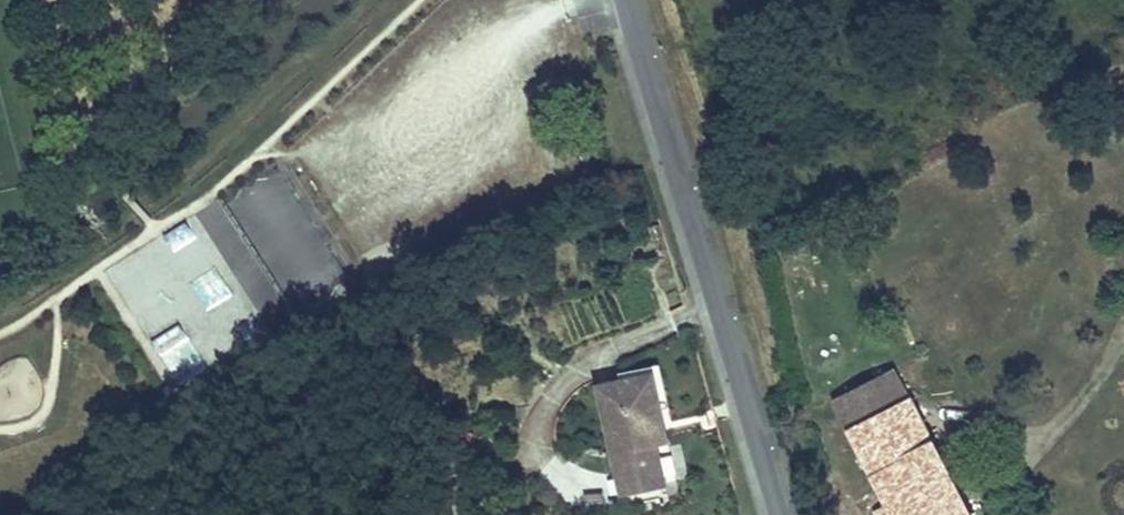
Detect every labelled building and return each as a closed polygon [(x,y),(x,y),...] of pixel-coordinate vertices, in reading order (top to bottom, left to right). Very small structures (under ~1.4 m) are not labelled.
[(187,283),(205,311),(232,294),(214,266),(187,283)] [(178,390),(207,374),(181,327),(152,343),(178,390)] [(661,375),(607,388),(634,497),(677,486),(667,445),(659,412),(670,409),(661,375)] [(890,505),(896,514),(971,514),(893,375),(834,406),(890,505)] [(670,409),(659,412),(667,445),(678,442),(670,409)] [(890,505),(874,513),(875,514),(896,514),(890,505)]
